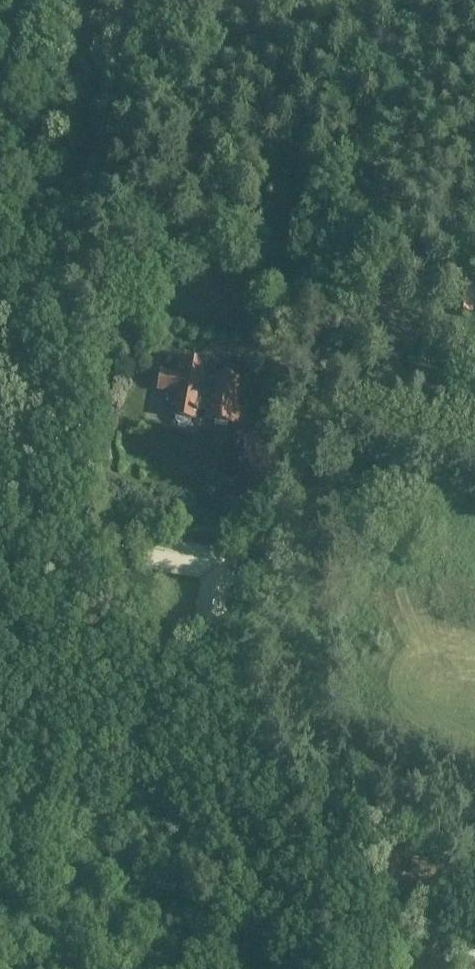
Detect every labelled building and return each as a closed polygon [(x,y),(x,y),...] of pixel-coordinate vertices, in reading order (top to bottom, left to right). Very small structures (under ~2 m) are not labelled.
[(474,279),(474,275),(455,273),(451,308),(472,310),(474,279)] [(171,394),(167,417),(172,418),(171,420),(174,424),(183,425),(187,423),(187,421),(192,422),(195,409),(203,411),(201,419),(234,426),(238,408),(232,407),(237,378),(210,373),(209,377),(201,376),(204,364),(175,359),(172,373),(157,370),(153,391),(171,394)] [(234,618),(242,577),(235,575),(236,570),(234,569),(236,556),(148,541),(142,570),(201,581),(193,630),(222,635),(225,617),(234,618)]
